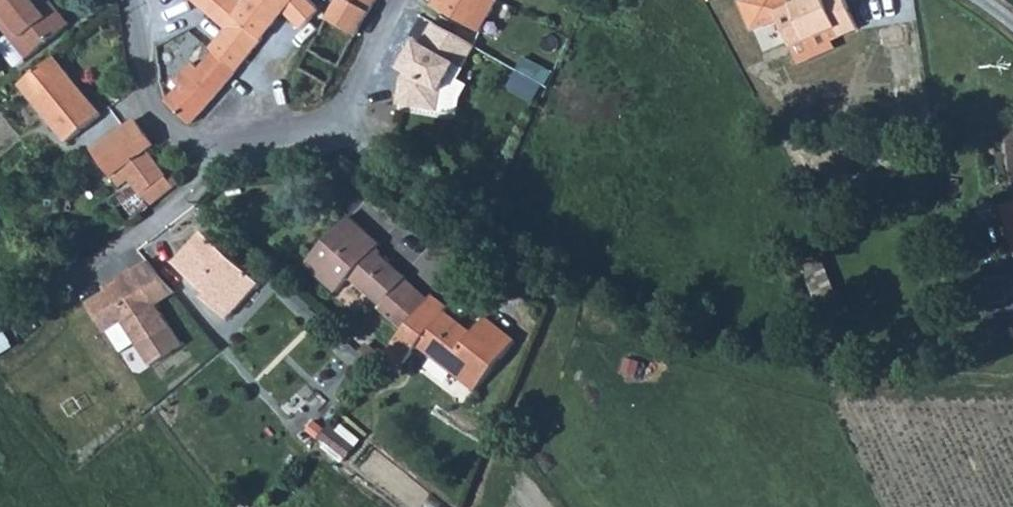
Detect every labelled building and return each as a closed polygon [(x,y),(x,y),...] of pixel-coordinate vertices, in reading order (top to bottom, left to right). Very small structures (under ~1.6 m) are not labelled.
[(1,25),(32,0),(0,0),(0,24),(1,25)] [(1,25),(2,27),(38,0),(32,0),(1,25)] [(70,26),(59,11),(54,14),(47,5),(43,0),(38,0),(2,27),(28,59),(70,26)] [(214,51),(238,75),(267,44),(235,14),(219,0),(192,0),(227,29),(211,48),(214,51)] [(235,14),(267,44),(291,18),(304,30),(318,9),(308,0),(247,0),(245,3),(241,0),(219,0),(235,14)] [(377,0),(338,0),(329,18),(358,34),(371,12),(377,0)] [(496,0),(433,0),(431,4),(480,30),(496,0)] [(756,0),(744,0),(737,3),(750,32),(776,21),(756,0)] [(785,0),(756,0),(776,21),(779,24),(796,43),(833,26),(837,35),(854,28),(841,0),(794,0),(793,0),(795,3),(788,7),(785,0)] [(328,89),(357,37),(358,34),(329,18),(326,17),(298,72),(300,73),(328,89)] [(475,44),(433,21),(422,42),(417,39),(407,57),(412,60),(406,70),(402,77),(399,103),(439,109),(442,89),(456,62),(463,65),(475,44)] [(779,29),(787,47),(796,43),(779,24),(779,29)] [(829,39),(837,35),(833,26),(796,43),(809,56),(832,46),(829,39)] [(809,56),(796,43),(787,47),(795,63),(809,56)] [(167,102),(191,124),(238,75),(214,51),(199,69),(192,63),(176,81),(181,85),(167,102)] [(412,60),(407,57),(401,67),(406,70),(412,60)] [(22,89),(58,62),(55,58),(19,85),(22,89)] [(529,58),(514,91),(545,104),(559,71),(529,58)] [(64,144),(100,116),(58,62),(22,89),(64,144)] [(92,152),(110,177),(145,152),(152,147),(134,122),(92,152)] [(145,152),(110,177),(127,202),(139,194),(149,208),(173,189),(145,152)] [(409,328),(434,299),(411,281),(416,276),(382,249),(388,241),(353,214),(313,265),(347,292),(358,278),(389,303),(385,308),(409,328)] [(214,288),(209,294),(234,316),(263,282),(208,233),(182,264),(208,287),(210,285),(214,288)] [(159,261),(94,297),(137,376),(189,348),(165,304),(178,297),(159,261)] [(450,309),(435,297),(434,299),(409,328),(391,351),(405,363),(420,345),(477,392),(516,343),(486,319),(471,338),(462,331),(465,328),(447,313),(450,309)] [(16,347),(0,320),(0,357),(16,347)] [(391,351),(383,361),(397,373),(405,363),(391,351)]
